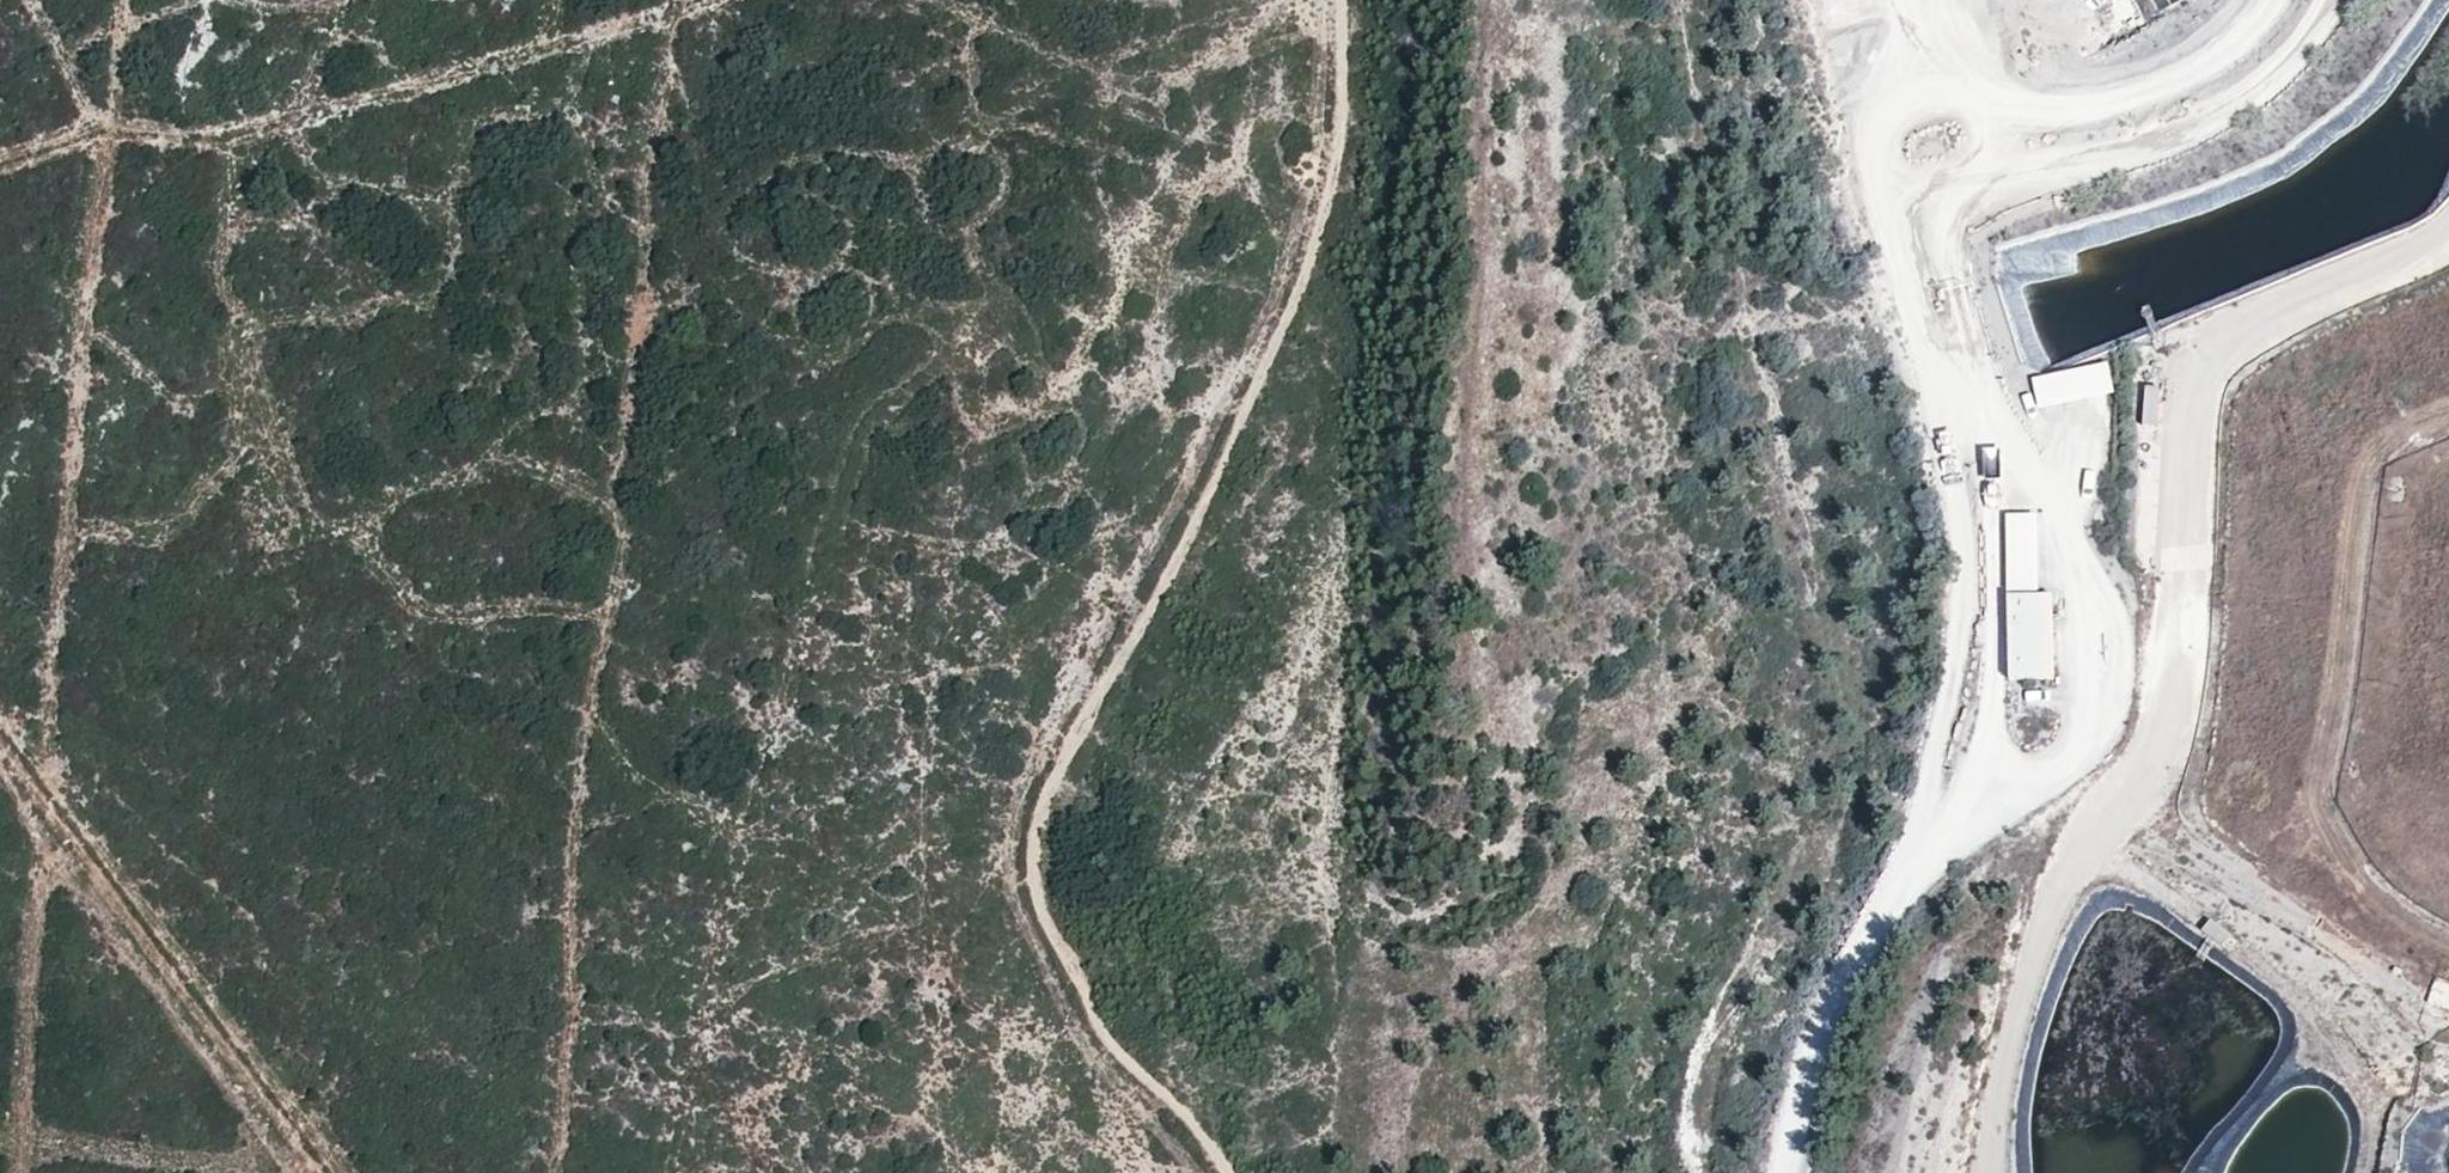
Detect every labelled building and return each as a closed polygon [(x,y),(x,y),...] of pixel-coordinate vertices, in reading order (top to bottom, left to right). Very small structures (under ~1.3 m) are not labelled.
[(2162,0),(2140,0),(2148,11),(2162,0)] [(2034,374),(2036,408),(2115,405),(2113,371),(2034,374)] [(2007,516),(2007,683),(2055,683),(2055,596),(2039,596),(2039,515),(2007,516)] [(2426,1003),(2448,1010),(2448,983),(2435,979),(2426,1003)]
